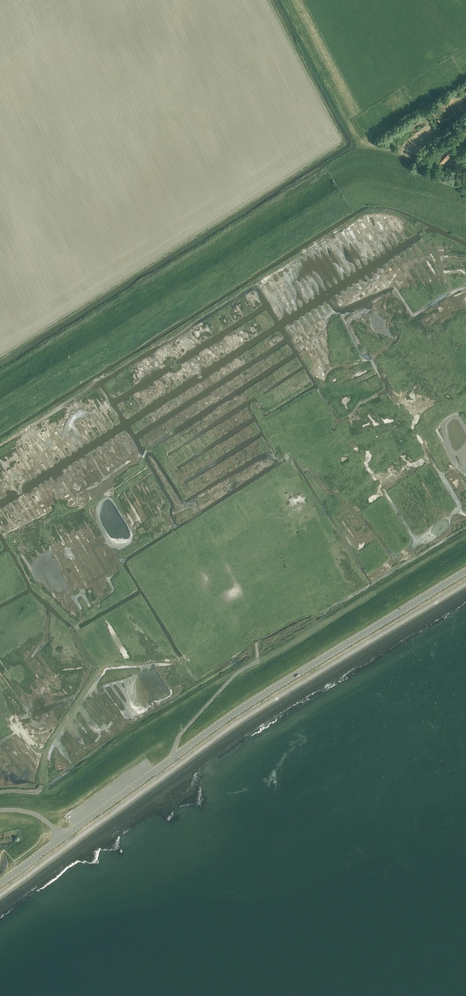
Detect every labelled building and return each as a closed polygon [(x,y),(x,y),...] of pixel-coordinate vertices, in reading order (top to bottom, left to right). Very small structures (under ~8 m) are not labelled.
[(432,164),(437,169),(450,156),(445,151),(432,164)] [(425,164),(428,167),(435,160),(432,157),(425,164)]
